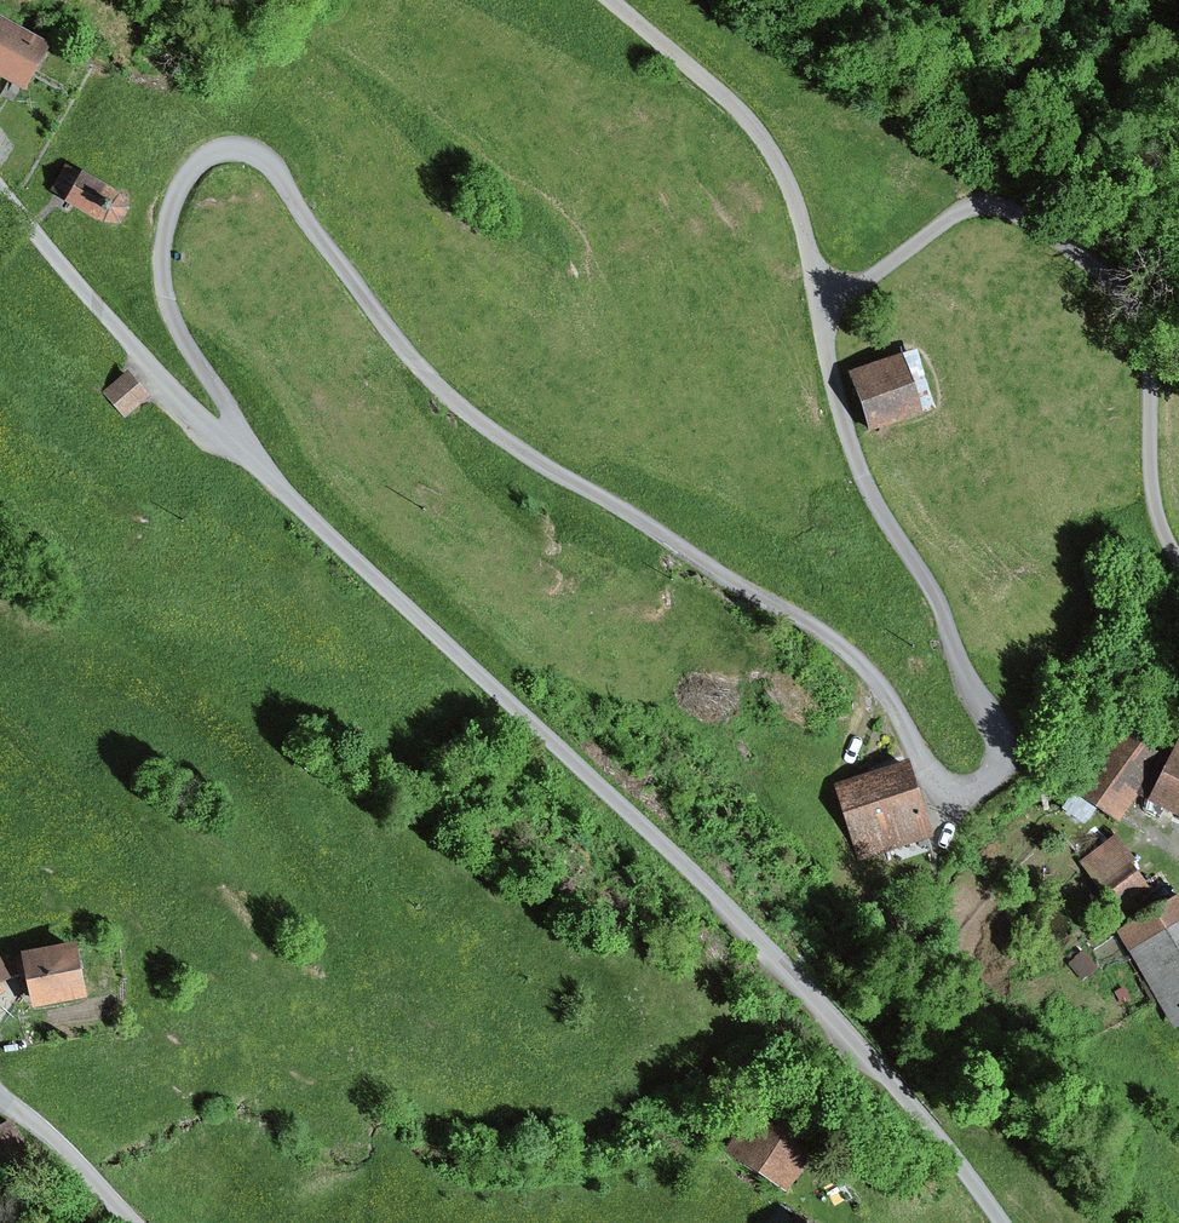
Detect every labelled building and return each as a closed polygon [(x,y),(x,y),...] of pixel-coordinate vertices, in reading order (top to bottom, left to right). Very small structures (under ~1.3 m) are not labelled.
[(19,95),(43,53),(0,28),(0,84),(19,95)] [(117,194),(58,164),(47,194),(91,219),(118,223),(124,210),(117,194)] [(903,348),(848,367),(869,428),(924,409),(903,348)] [(126,376),(102,395),(125,422),(148,404),(126,376)] [(1155,755),(1106,726),(1067,791),(1115,820),(1155,755)] [(1171,744),(1144,806),(1178,822),(1178,748),(1171,744)] [(904,765),(833,786),(855,860),(926,839),(904,765)] [(1121,904),(1154,881),(1120,832),(1087,855),(1121,904)] [(1114,935),(1166,1026),(1178,1019),(1178,898),(1114,935)] [(73,945),(20,955),(31,1010),(84,1000),(73,945)] [(12,978),(0,957),(0,985),(12,978)] [(754,1107),(724,1151),(786,1194),(816,1150),(754,1107)]
